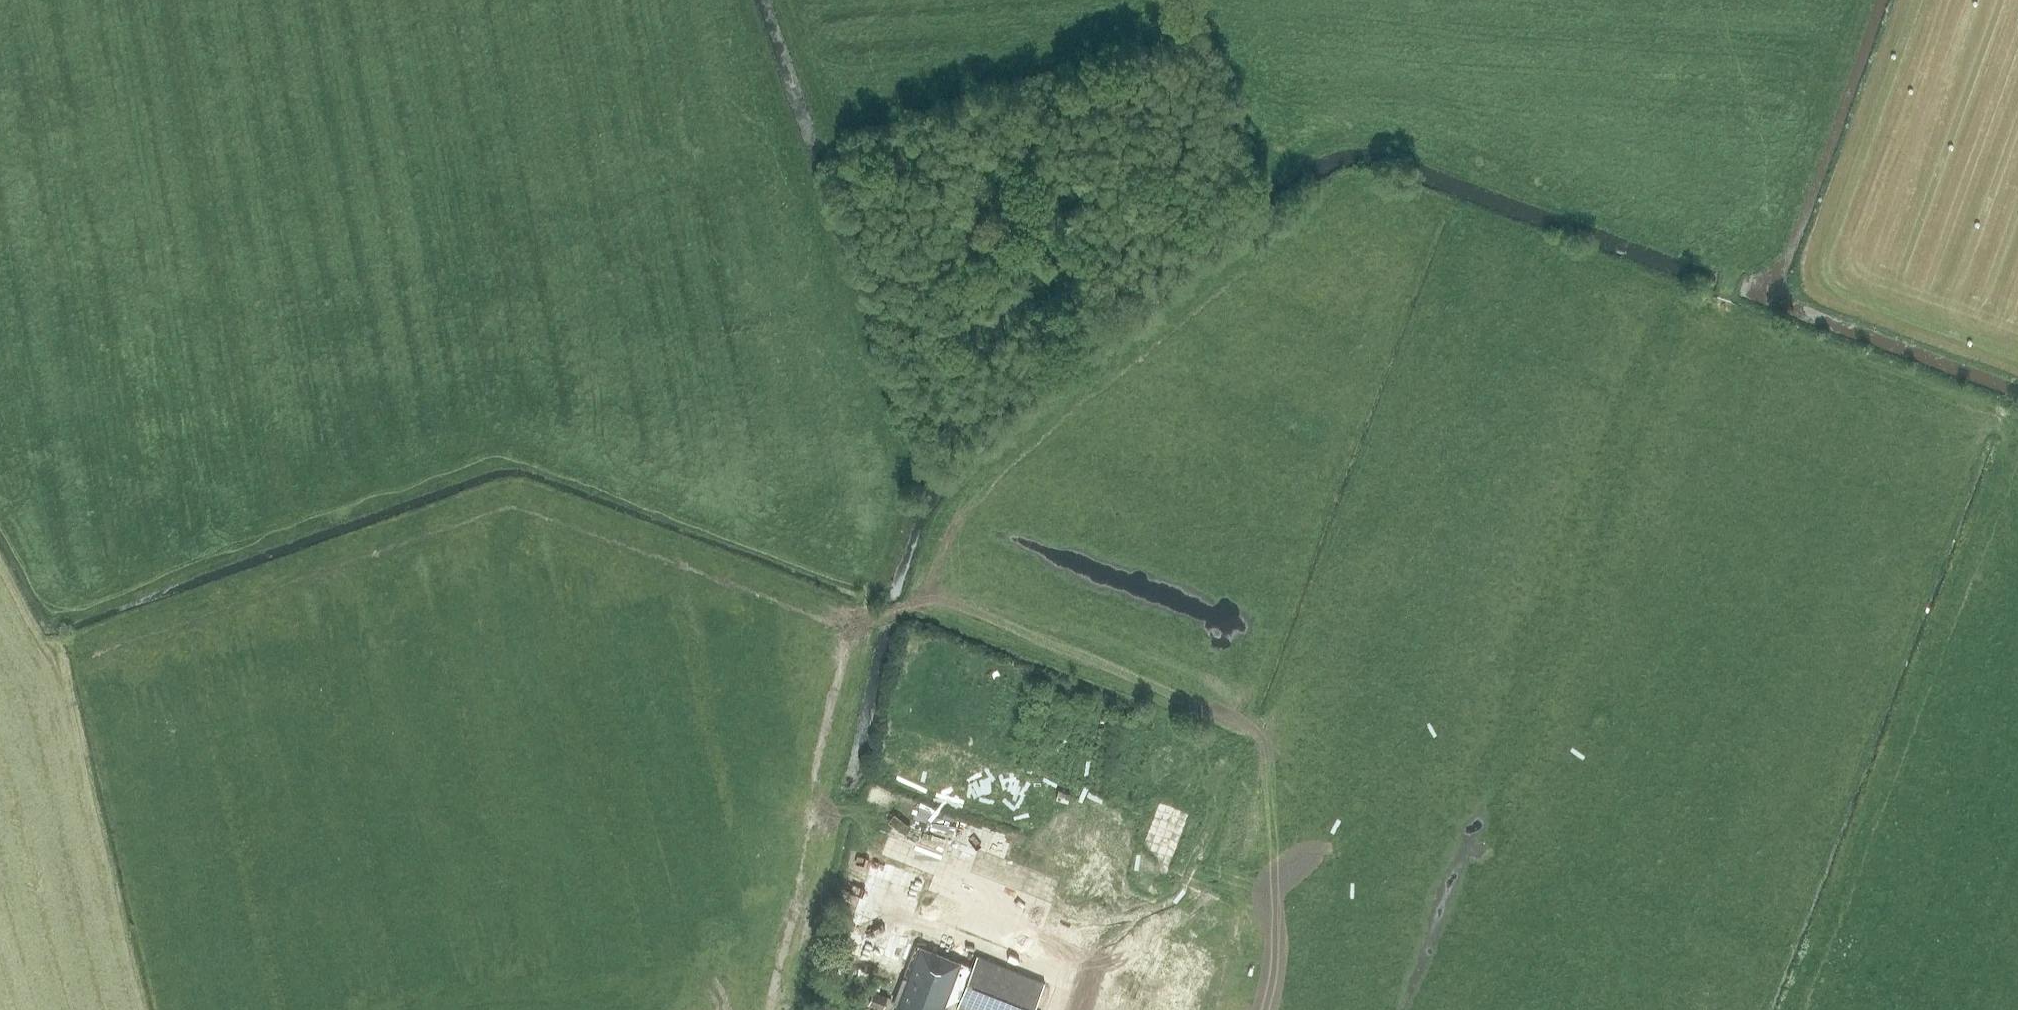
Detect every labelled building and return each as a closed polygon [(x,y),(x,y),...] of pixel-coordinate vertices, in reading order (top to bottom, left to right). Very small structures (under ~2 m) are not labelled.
[(1089,872),(1098,871),(1107,867),(1113,860),(1118,851),(1119,842),(1118,833),(1113,824),(1107,818),(1098,813),(1089,812),(1080,813),(1071,818),(1064,824),(1060,833),(1059,842),(1060,851),(1064,860),(1071,867),(1080,871),(1089,872)] [(898,971),(930,876),(870,856),(838,951),(898,971)] [(1209,965),(1115,935),(1085,1009),(1191,1009),(1209,965)] [(963,963),(917,945),(893,1004),(901,1007),(899,1009),(945,1009),(963,963)] [(978,956),(958,1007),(965,1009),(1035,1009),(1046,983),(978,956)] [(883,1009),(888,996),(874,991),(869,1004),(883,1009)]
